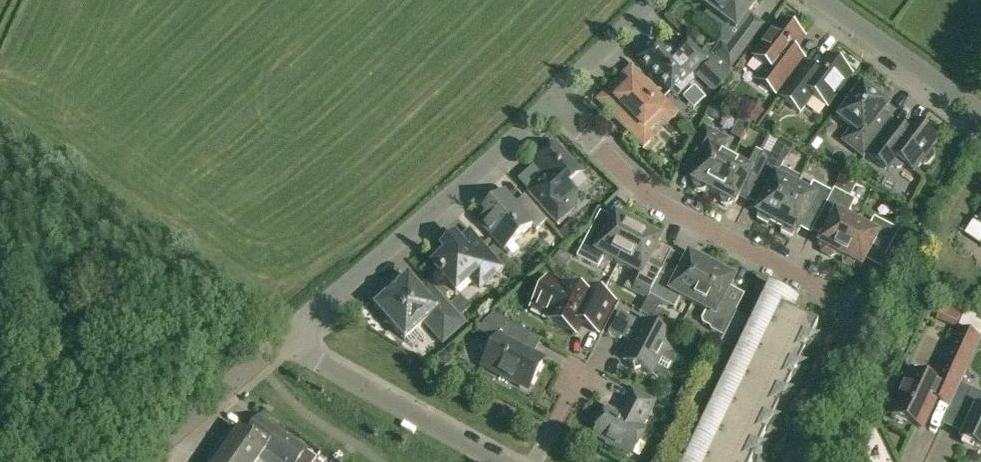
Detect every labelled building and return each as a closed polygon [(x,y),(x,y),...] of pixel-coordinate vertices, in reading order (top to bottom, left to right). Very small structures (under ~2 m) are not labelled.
[(701,5),(710,11),(706,16),(723,28),(728,21),(739,29),(742,31),(750,20),(746,17),(755,5),(756,5),(757,4),(756,3),(755,3),(751,0),(701,0),(702,1),(701,3),(700,3),(700,4),(701,5)] [(803,60),(793,52),(803,39),(781,22),(754,58),(767,68),(757,81),(776,95),(803,60)] [(725,48),(721,45),(714,54),(731,68),(753,39),(742,31),(739,29),(725,48)] [(692,74),(708,59),(687,39),(686,40),(676,50),(678,52),(672,59),(656,43),(638,60),(670,93),(680,83),(686,89),(694,81),(692,74)] [(806,64),(801,71),(781,98),(800,113),(813,96),(827,107),(851,75),(827,57),(816,71),(806,64)] [(727,79),(710,62),(698,74),(716,91),(727,79)] [(623,76),(597,101),(643,148),(653,138),(649,134),(644,130),(660,114),(658,112),(666,104),(667,103),(643,79),(634,88),(623,76)] [(843,141),(847,144),(864,158),(883,133),(893,120),(883,113),(888,106),(878,99),(878,95),(869,89),(866,90),(862,87),(838,119),(852,129),(843,141)] [(713,106),(708,116),(717,122),(722,112),(713,106)] [(753,106),(743,119),(756,128),(766,116),(753,106)] [(767,117),(760,128),(771,135),(775,129),(774,122),(767,117)] [(895,123),(869,157),(885,170),(890,163),(897,169),(901,168),(904,165),(913,172),(921,161),(924,164),(929,163),(934,157),(933,152),(930,149),(937,140),(912,122),(906,131),(895,123)] [(706,190),(713,194),(731,160),(722,156),(729,141),(705,129),(685,168),(695,173),(691,182),(692,183),(692,185),(692,187),(693,189),(694,190),(696,192),(697,193),(699,193),(701,193),(703,192),(705,191),(706,190)] [(570,184),(571,183),(582,173),(557,146),(534,166),(545,178),(529,193),(557,224),(568,214),(560,205),(576,191),(570,184)] [(757,186),(769,162),(747,151),(740,165),(731,160),(713,194),(719,197),(719,199),(719,201),(720,203),(721,205),(723,206),(724,207),(726,207),(728,207),(730,206),(732,205),(733,204),(734,205),(739,197),(747,181),(757,186)] [(776,225),(796,188),(776,177),(784,162),(772,156),(769,162),(757,186),(768,191),(756,214),(759,216),(757,219),(768,225),(770,221),(776,225)] [(849,159),(842,168),(849,173),(856,165),(849,159)] [(807,194),(796,188),(776,225),(783,228),(781,232),(792,237),(794,234),(797,235),(809,213),(819,218),(832,193),(813,183),(807,194)] [(834,190),(832,193),(819,218),(829,223),(817,245),(821,247),(821,253),(831,258),(835,255),(839,257),(856,223),(846,218),(855,201),(834,190)] [(504,193),(489,206),(484,210),(488,214),(479,222),(501,247),(510,239),(513,243),(532,225),(537,230),(547,221),(525,195),(514,205),(504,193)] [(603,237),(591,230),(577,257),(598,268),(603,257),(618,265),(640,224),(634,222),(628,219),(622,217),(614,216),(613,219),(603,237)] [(873,247),(887,254),(899,231),(874,218),(868,229),(856,223),(839,257),(844,259),(844,264),(853,269),(858,267),(861,269),(873,247)] [(979,224),(980,226),(980,221),(980,223),(975,220),(969,229),(970,230),(975,222),(979,224)] [(566,223),(558,230),(566,238),(574,231),(566,223)] [(649,261),(660,240),(656,235),(651,231),(645,228),(640,224),(618,265),(633,272),(625,287),(647,299),(664,268),(662,267),(649,261)] [(479,290),(489,281),(504,268),(470,230),(458,241),(454,237),(442,249),(446,253),(432,265),(456,292),(470,279),(479,290)] [(488,250),(498,261),(504,256),(494,245),(488,250)] [(680,298),(692,305),(714,263),(702,257),(699,262),(688,256),(674,282),(660,275),(649,296),(674,309),(680,298)] [(725,269),(714,263),(692,305),(706,312),(701,320),(703,324),(709,328),(711,331),(723,337),(736,312),(721,305),(734,280),(723,274),(725,269)] [(387,297),(375,308),(376,309),(379,312),(378,316),(384,323),(389,323),(398,333),(401,336),(403,339),(404,341),(406,340),(413,348),(425,338),(417,329),(424,323),(443,344),(465,324),(467,325),(468,324),(461,317),(451,305),(428,280),(427,281),(428,282),(419,290),(409,280),(409,279),(408,278),(396,288),(387,297)] [(598,333),(601,326),(613,303),(586,289),(583,295),(566,286),(564,290),(546,280),(532,308),(549,317),(548,321),(575,335),(581,325),(598,333)] [(752,460),(747,458),(752,448),(757,450),(765,433),(760,431),(765,420),(770,423),(778,406),(773,404),(778,393),(783,396),(791,379),(787,377),(791,366),(796,369),(804,352),(800,350),(805,339),(809,342),(817,325),(784,309),(787,303),(793,306),(795,302),(788,299),(789,298),(772,289),(771,290),(774,292),(692,461),(751,461),(752,460)] [(637,333),(632,342),(623,360),(633,365),(635,372),(641,369),(651,375),(671,337),(643,323),(642,324),(619,312),(608,334),(620,340),(627,328),(637,333)] [(736,312),(723,337),(709,363),(683,413),(695,420),(747,318),(736,312)] [(493,315),(483,324),(497,339),(483,365),(528,389),(543,361),(524,351),(532,335),(493,315)] [(935,398),(951,405),(960,385),(976,351),(980,340),(980,339),(962,330),(936,384),(912,373),(891,416),(920,430),(935,398)] [(445,352),(436,359),(443,368),(452,361),(445,352)] [(964,434),(961,441),(980,450),(980,394),(960,385),(951,405),(950,406),(972,416),(964,434)] [(631,392),(621,410),(618,417),(607,411),(594,436),(607,442),(606,445),(618,451),(619,449),(632,455),(645,430),(640,428),(653,403),(631,392)] [(686,401),(679,398),(673,408),(681,411),(686,401)] [(673,410),(668,418),(677,423),(681,414),(673,410)] [(307,452),(259,418),(247,436),(239,430),(233,439),(228,435),(218,449),(223,452),(237,461),(258,461),(259,461),(261,461),(272,461),(275,458),(281,461),(299,461),(307,452)] [(223,452),(218,449),(209,461),(210,461),(237,461),(223,452)]
